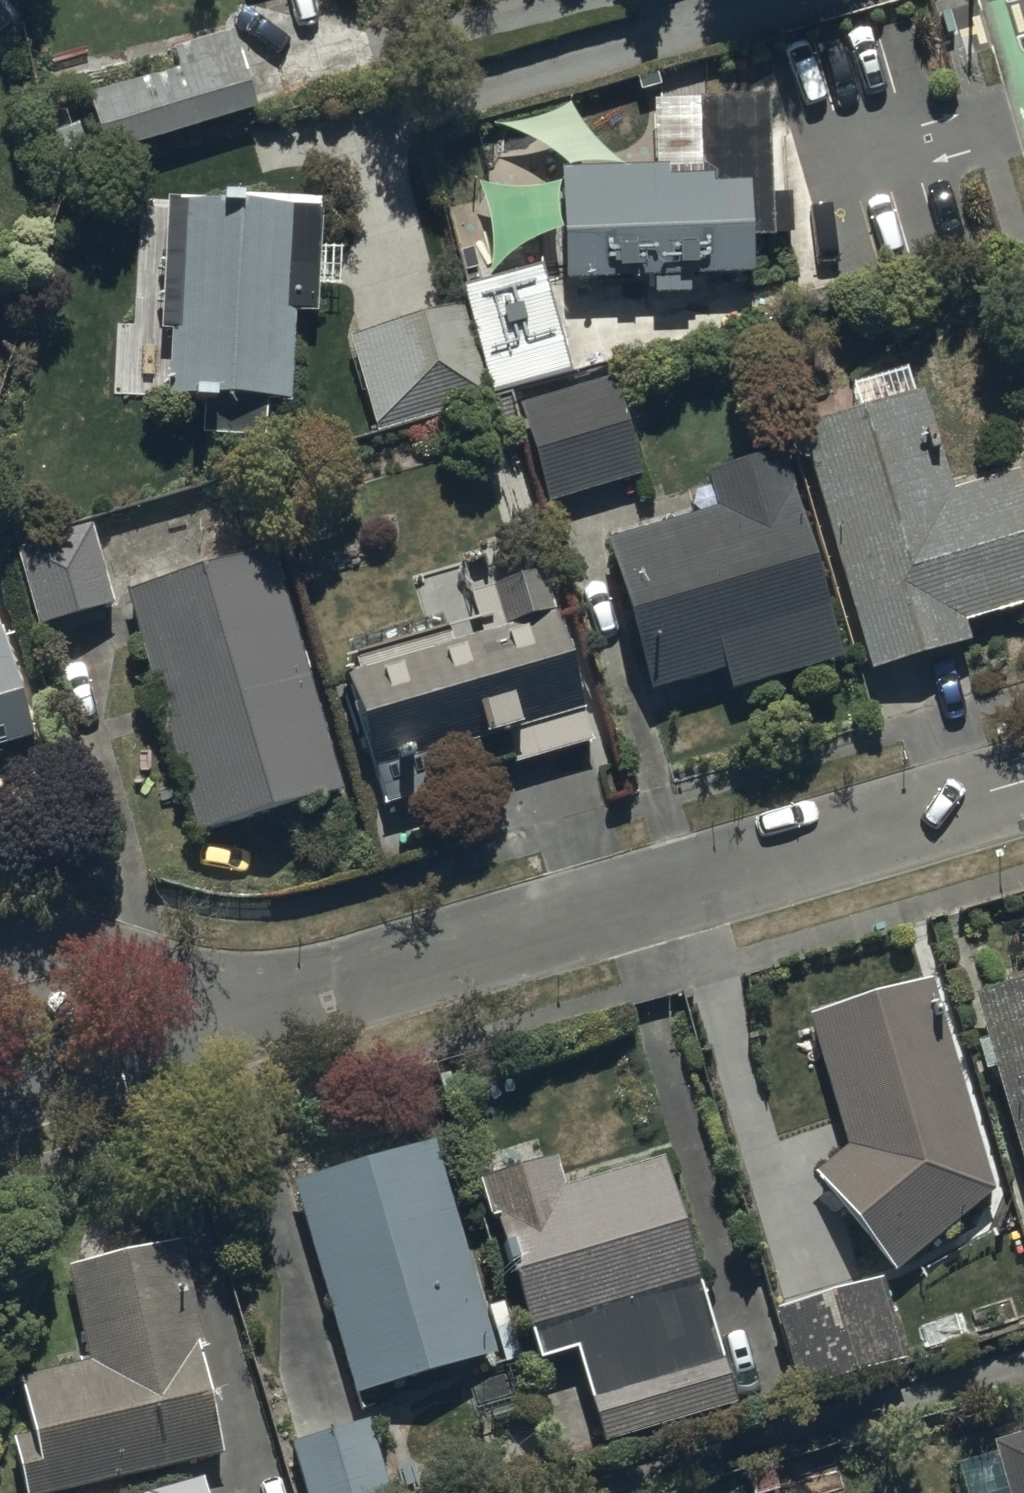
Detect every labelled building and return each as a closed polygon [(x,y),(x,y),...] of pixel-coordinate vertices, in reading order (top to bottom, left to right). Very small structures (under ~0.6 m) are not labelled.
[(24,0),(0,0),(0,29),(28,5),(24,0)] [(87,90),(105,152),(254,110),(232,33),(172,50),(176,65),(87,90)] [(669,169),(562,173),(566,287),(753,280),(751,241),(774,241),(769,101),(700,103),(703,179),(670,181),(669,169)] [(175,192),(175,198),(166,198),(161,329),(168,329),(166,394),(288,398),(291,312),(314,312),(315,286),(337,287),(338,246),(316,246),(317,203),(313,203),(313,197),(175,192)] [(542,270),(466,289),(494,396),(569,376),(542,270)] [(486,394),(457,302),(346,337),(374,428),(486,394)] [(798,426),(869,669),(969,640),(963,619),(1023,601),(1023,490),(1018,469),(949,489),(919,388),(913,390),(906,365),(851,381),(859,408),(798,426)] [(608,376),(517,403),(547,501),(639,472),(608,376)] [(717,506),(606,538),(649,689),(723,667),(729,687),(838,655),(779,450),(706,471),(717,506)] [(88,523),(14,544),(37,624),(111,604),(88,523)] [(271,546),(125,589),(195,830),(341,787),(271,546)] [(483,631),(455,639),(451,627),(353,657),(357,670),(345,673),(375,770),(505,730),(515,762),(592,738),(539,567),(470,589),(483,631)] [(31,736),(0,629),(0,745),(31,736)] [(929,978),(807,1014),(845,1142),(812,1171),(897,1268),(991,1186),(929,978)] [(972,992),(1023,1195),(1023,978),(972,992)] [(434,1139),(292,1182),(355,1394),(497,1352),(434,1139)] [(736,1402),(658,1156),(566,1185),(555,1153),(479,1177),(536,1357),(572,1345),(604,1444),(736,1402)] [(69,1265),(88,1362),(17,1376),(29,1433),(11,1437),(23,1492),(42,1492),(223,1457),(179,1243),(69,1265)] [(878,1275),(773,1304),(797,1390),(901,1361),(878,1275)] [(289,1438),(304,1492),(387,1492),(365,1417),(289,1438)] [(961,1492),(1023,1492),(1023,1430),(949,1451),(961,1492)] [(146,1492),(209,1492),(205,1477),(146,1492)]
